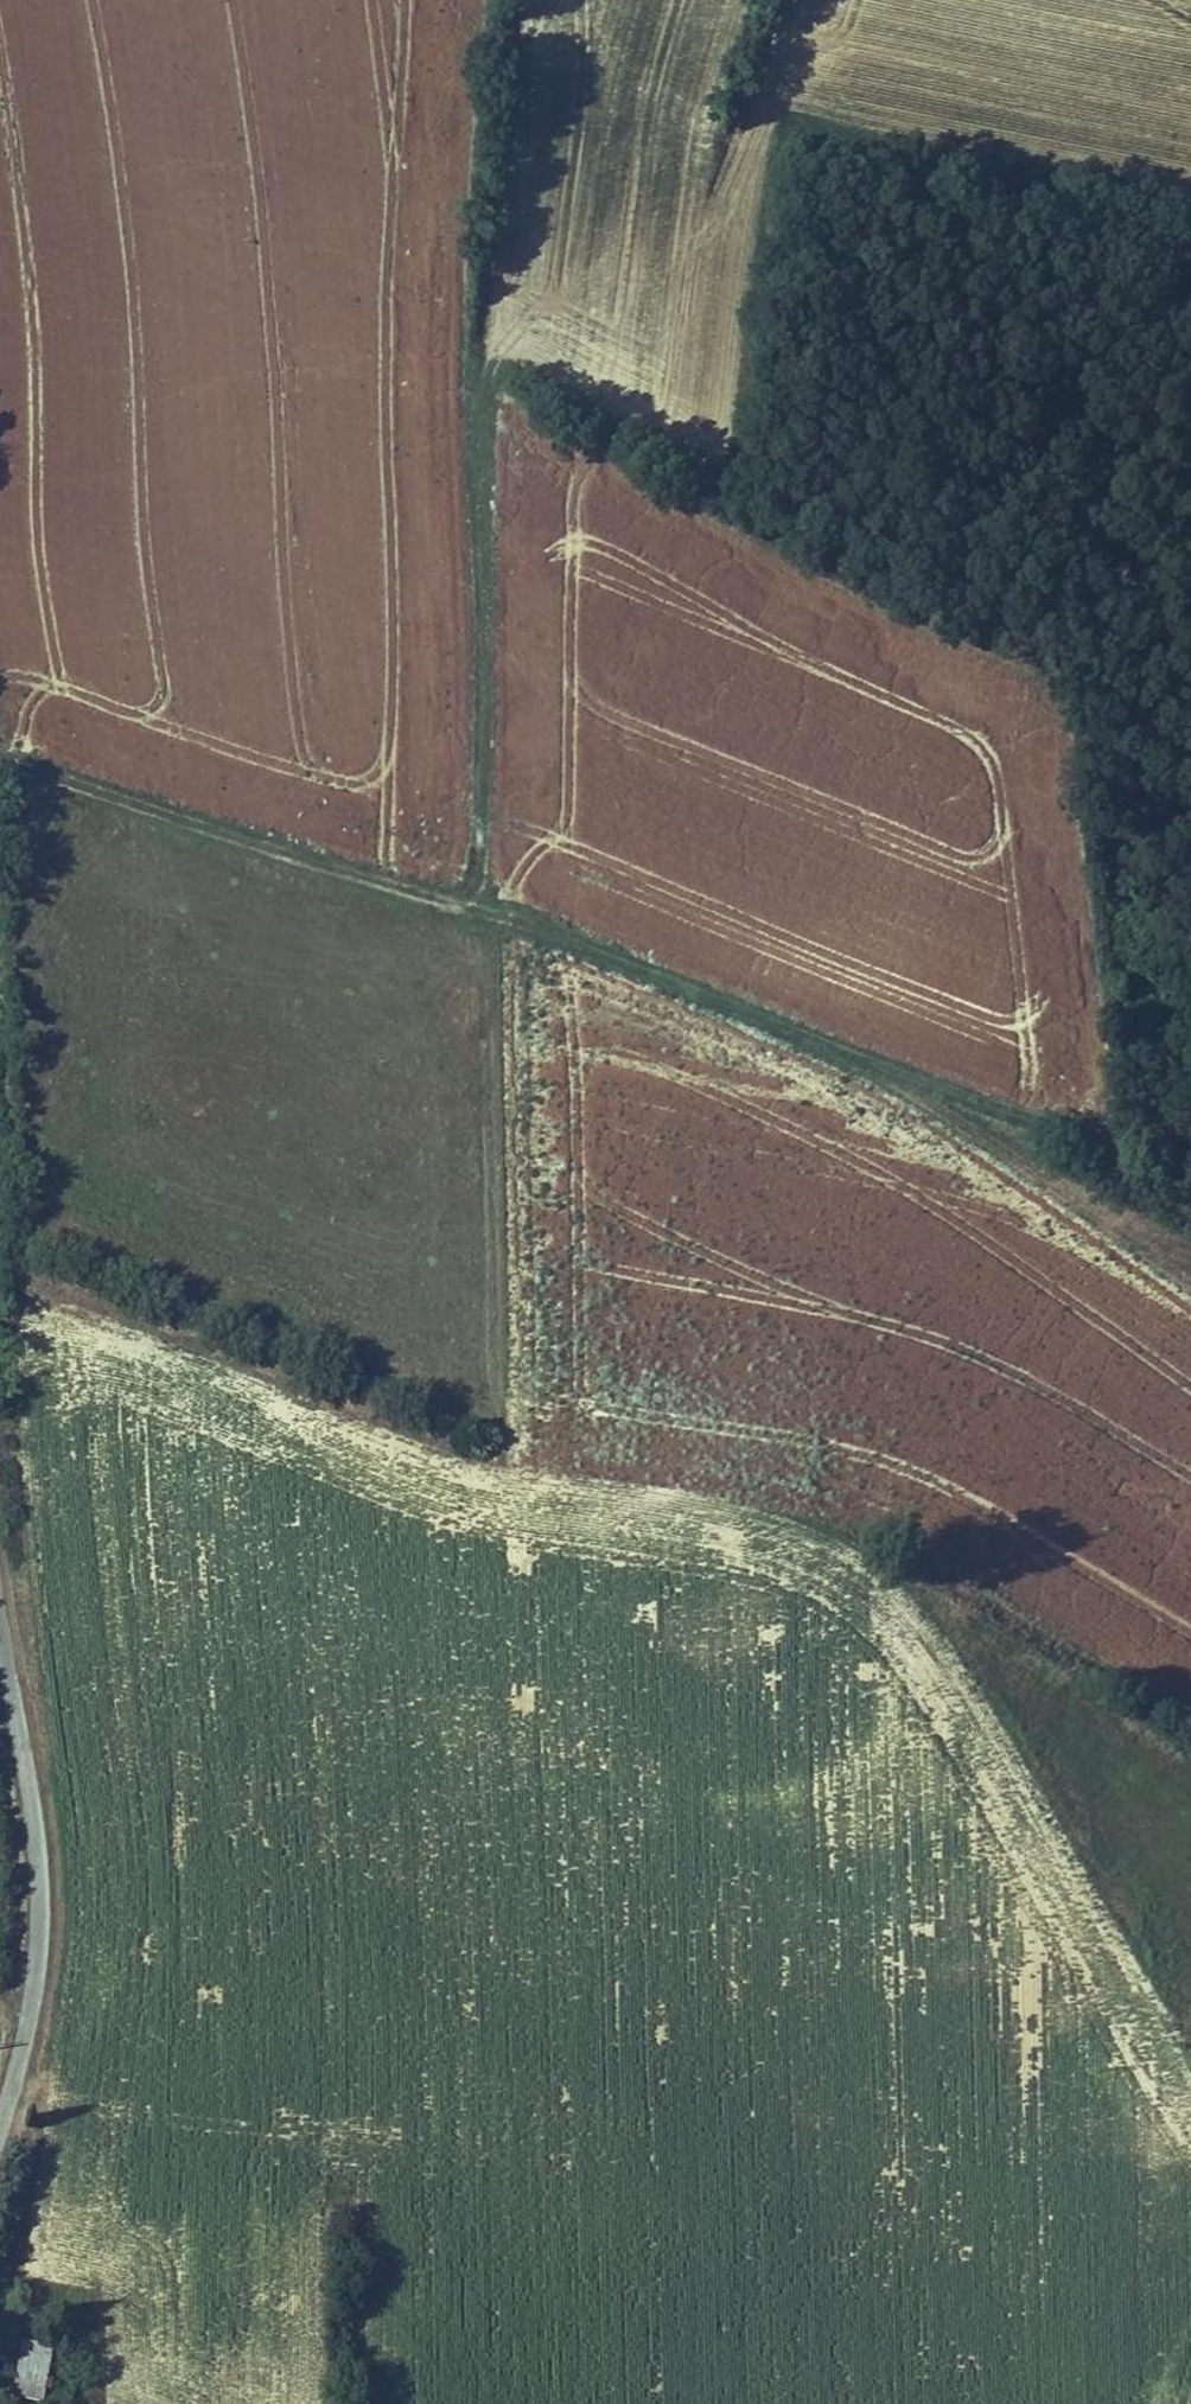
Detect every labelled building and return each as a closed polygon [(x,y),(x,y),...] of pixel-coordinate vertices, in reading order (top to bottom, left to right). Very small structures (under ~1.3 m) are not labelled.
[(32,2399),(44,2350),(13,2342),(3,2391),(32,2399)]
